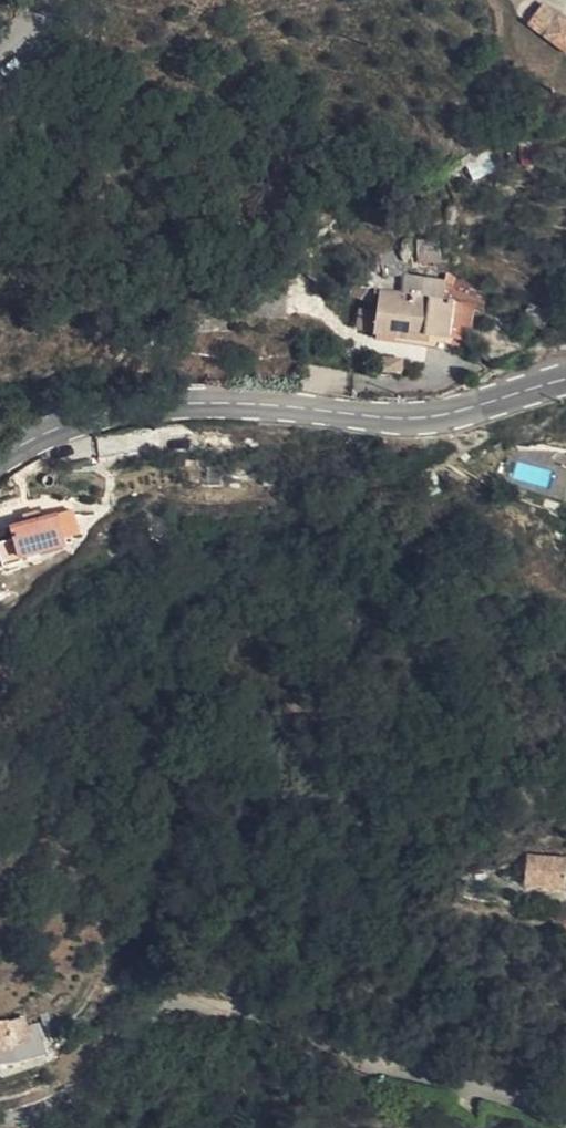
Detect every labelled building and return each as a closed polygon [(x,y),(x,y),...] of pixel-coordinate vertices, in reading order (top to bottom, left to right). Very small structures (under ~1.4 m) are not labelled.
[(545,0),(536,0),(521,16),(562,49),(565,45),(565,18),(545,0)] [(447,290),(446,304),(464,305),(475,306),(475,291),(447,290)] [(375,299),(373,318),(372,340),(416,344),(416,337),(444,339),(444,336),(446,304),(375,299)] [(464,305),(446,304),(444,336),(462,341),(464,305)] [(372,340),(373,318),(353,318),(352,339),(372,340)] [(37,557),(28,527),(0,535),(0,568),(37,557)] [(558,887),(558,858),(517,857),(516,886),(558,887)] [(25,1017),(0,1020),(0,1064),(11,1063),(47,1053),(37,1021),(26,1023),(25,1017)]
